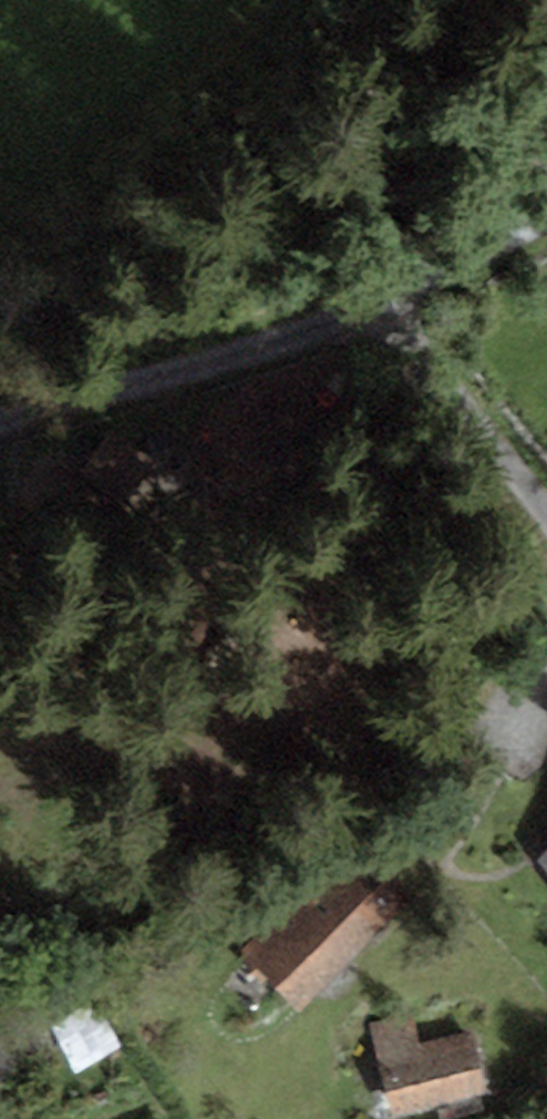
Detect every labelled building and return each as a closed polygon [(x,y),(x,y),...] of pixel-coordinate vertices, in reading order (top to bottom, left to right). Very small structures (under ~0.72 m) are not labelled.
[(237,950),(292,1003),(399,894),(344,841),(237,950)] [(536,860),(546,873),(546,848),(536,860)] [(8,878),(0,875),(0,900),(8,878)] [(49,1026),(74,1071),(118,1047),(93,1002),(49,1026)] [(366,1021),(392,1117),(490,1090),(474,1029),(420,1043),(411,1009),(366,1021)]
